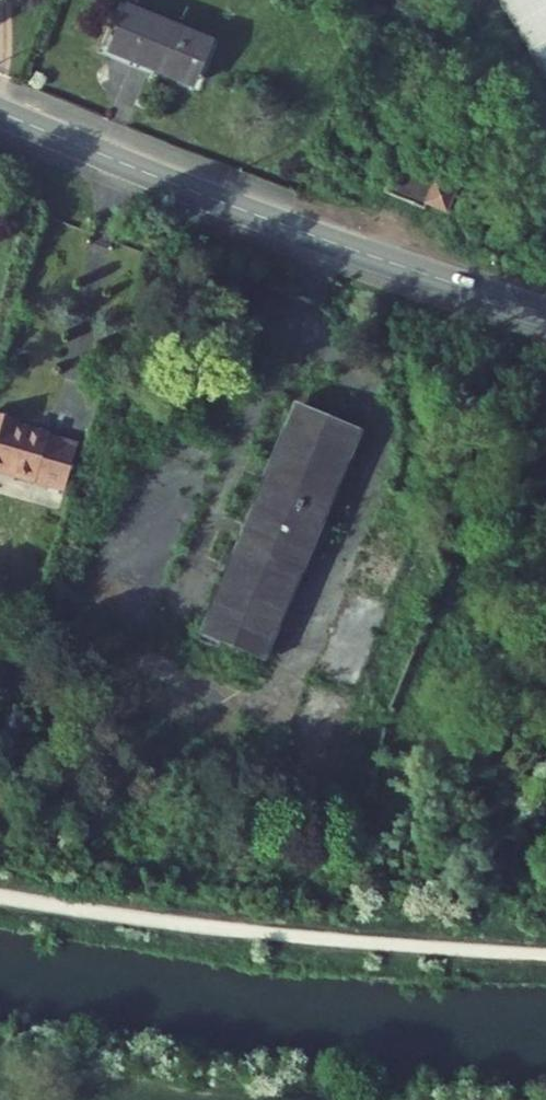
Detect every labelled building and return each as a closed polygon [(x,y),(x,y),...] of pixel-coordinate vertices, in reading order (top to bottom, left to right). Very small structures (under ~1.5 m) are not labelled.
[(545,79),(545,0),(499,0),(545,79)] [(110,42),(114,44),(127,13),(129,8),(124,7),(110,42)] [(205,40),(129,8),(127,13),(203,44),(205,40)] [(114,44),(154,60),(156,55),(193,70),(203,44),(127,13),(114,44)] [(197,72),(210,42),(205,40),(203,44),(193,70),(197,72)] [(192,84),(197,72),(193,70),(156,55),(154,60),(114,44),(110,42),(107,49),(192,84)] [(382,192),(424,209),(426,204),(445,212),(455,190),(435,182),(438,176),(396,158),(382,192)] [(293,402),(200,625),(206,628),(299,405),(293,402)] [(299,405),(206,628),(262,651),(355,428),(299,405)] [(0,413),(0,470),(64,489),(77,444),(48,436),(49,433),(15,423),(16,418),(0,413)] [(355,428),(262,651),(268,654),(361,431),(355,428)] [(200,625),(197,632),(265,661),(268,654),(262,651),(206,628),(200,625)]
